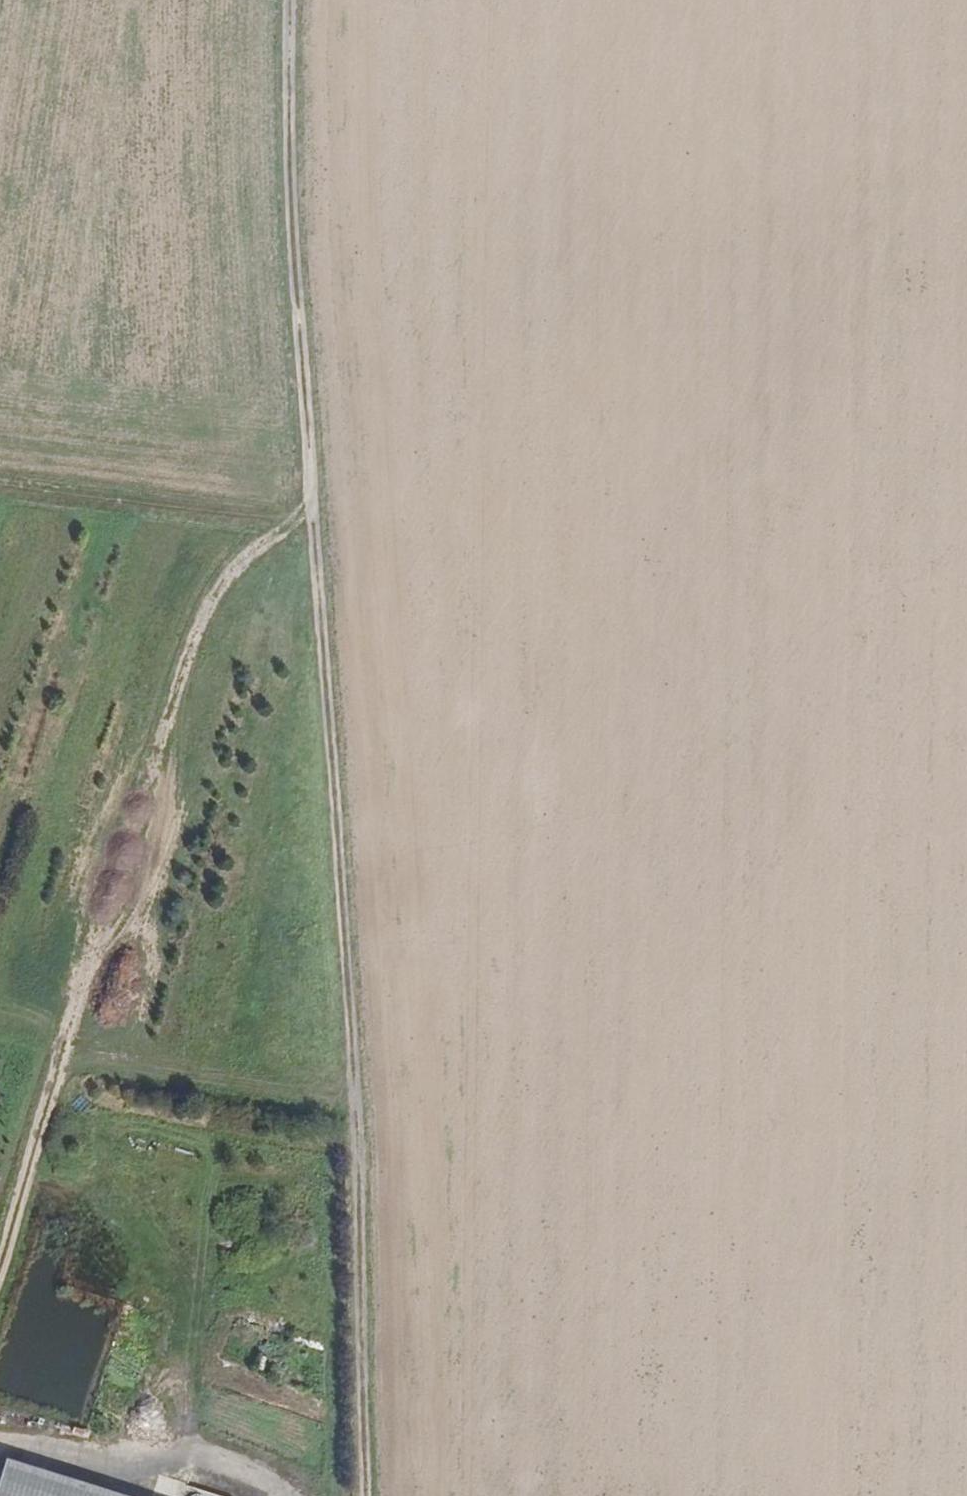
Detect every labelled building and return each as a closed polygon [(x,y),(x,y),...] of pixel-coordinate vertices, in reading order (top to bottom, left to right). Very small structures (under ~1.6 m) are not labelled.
[(5,1472),(0,1488),(0,1495),(131,1495),(10,1458),(5,1472)]
